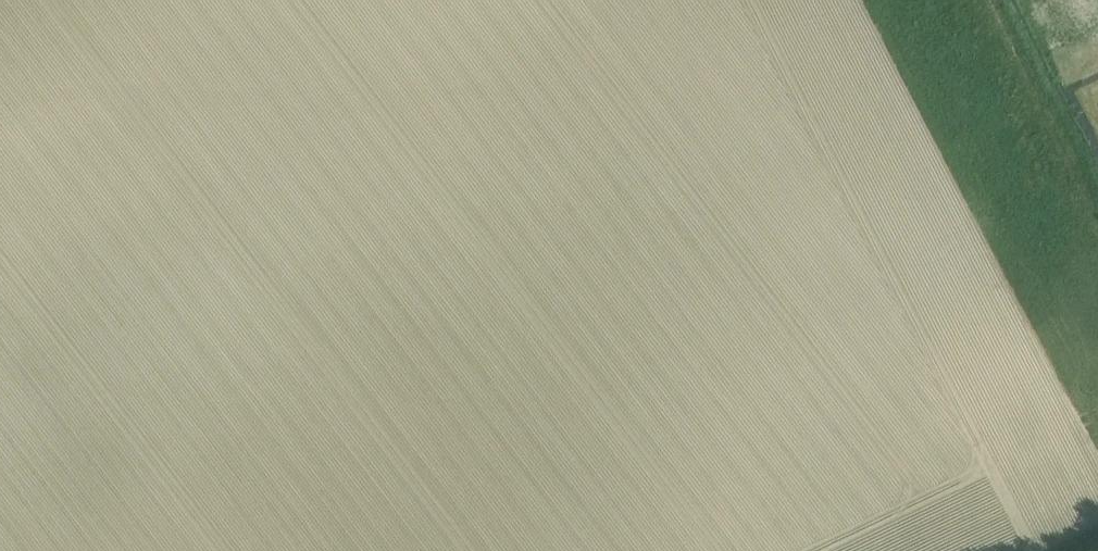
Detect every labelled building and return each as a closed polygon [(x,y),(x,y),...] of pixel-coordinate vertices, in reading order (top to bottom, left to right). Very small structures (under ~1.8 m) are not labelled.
[(1097,113),(1097,96),(1089,99),(1094,114),(1097,113)]
